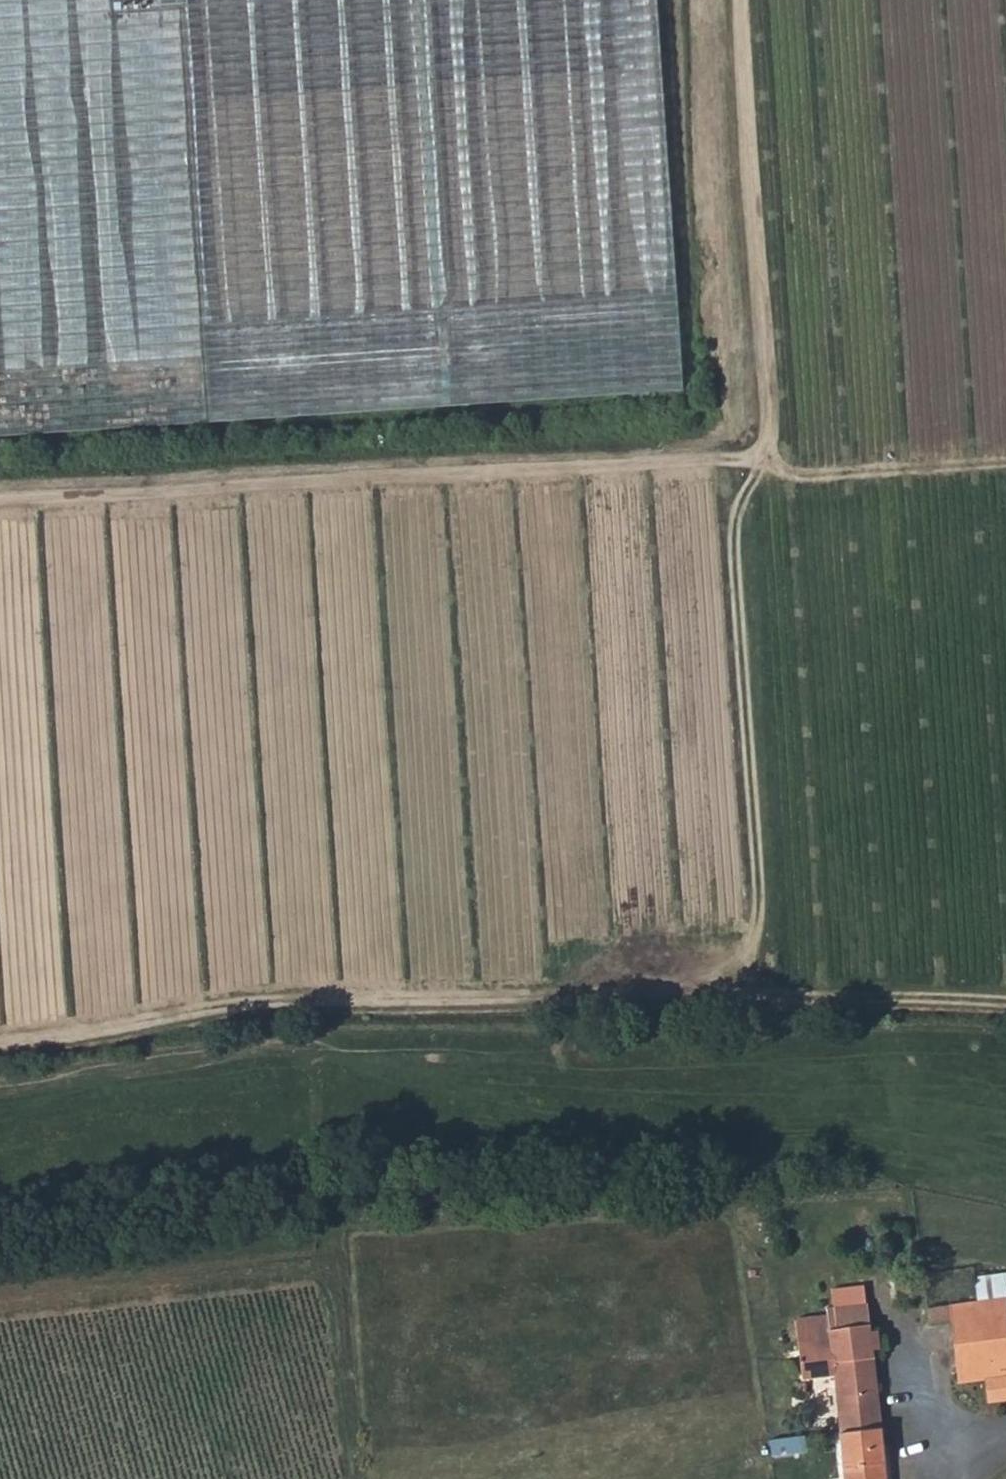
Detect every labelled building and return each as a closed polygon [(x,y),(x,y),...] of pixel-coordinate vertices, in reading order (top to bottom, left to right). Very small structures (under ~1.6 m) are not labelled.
[(686,391),(664,0),(174,0),(138,13),(149,41),(194,25),(207,31),(270,205),(276,203),(272,212),(321,236),(350,176),(352,210),(361,209),(360,185),(405,183),(407,209),(426,171),(432,282),(197,295),(203,417),(686,391)] [(992,1299),(934,1306),(935,1323),(963,1320),(969,1378),(998,1376),(1001,1400),(1005,1400),(1005,1296),(992,1299)] [(883,1312),(884,1306),(839,1310),(842,1341),(810,1345),(813,1376),(846,1373),(850,1427),(892,1421),(883,1312)] [(934,1306),(922,1308),(923,1324),(935,1323),(934,1306)] [(855,1478),(897,1478),(892,1421),(850,1427),(855,1478)]
